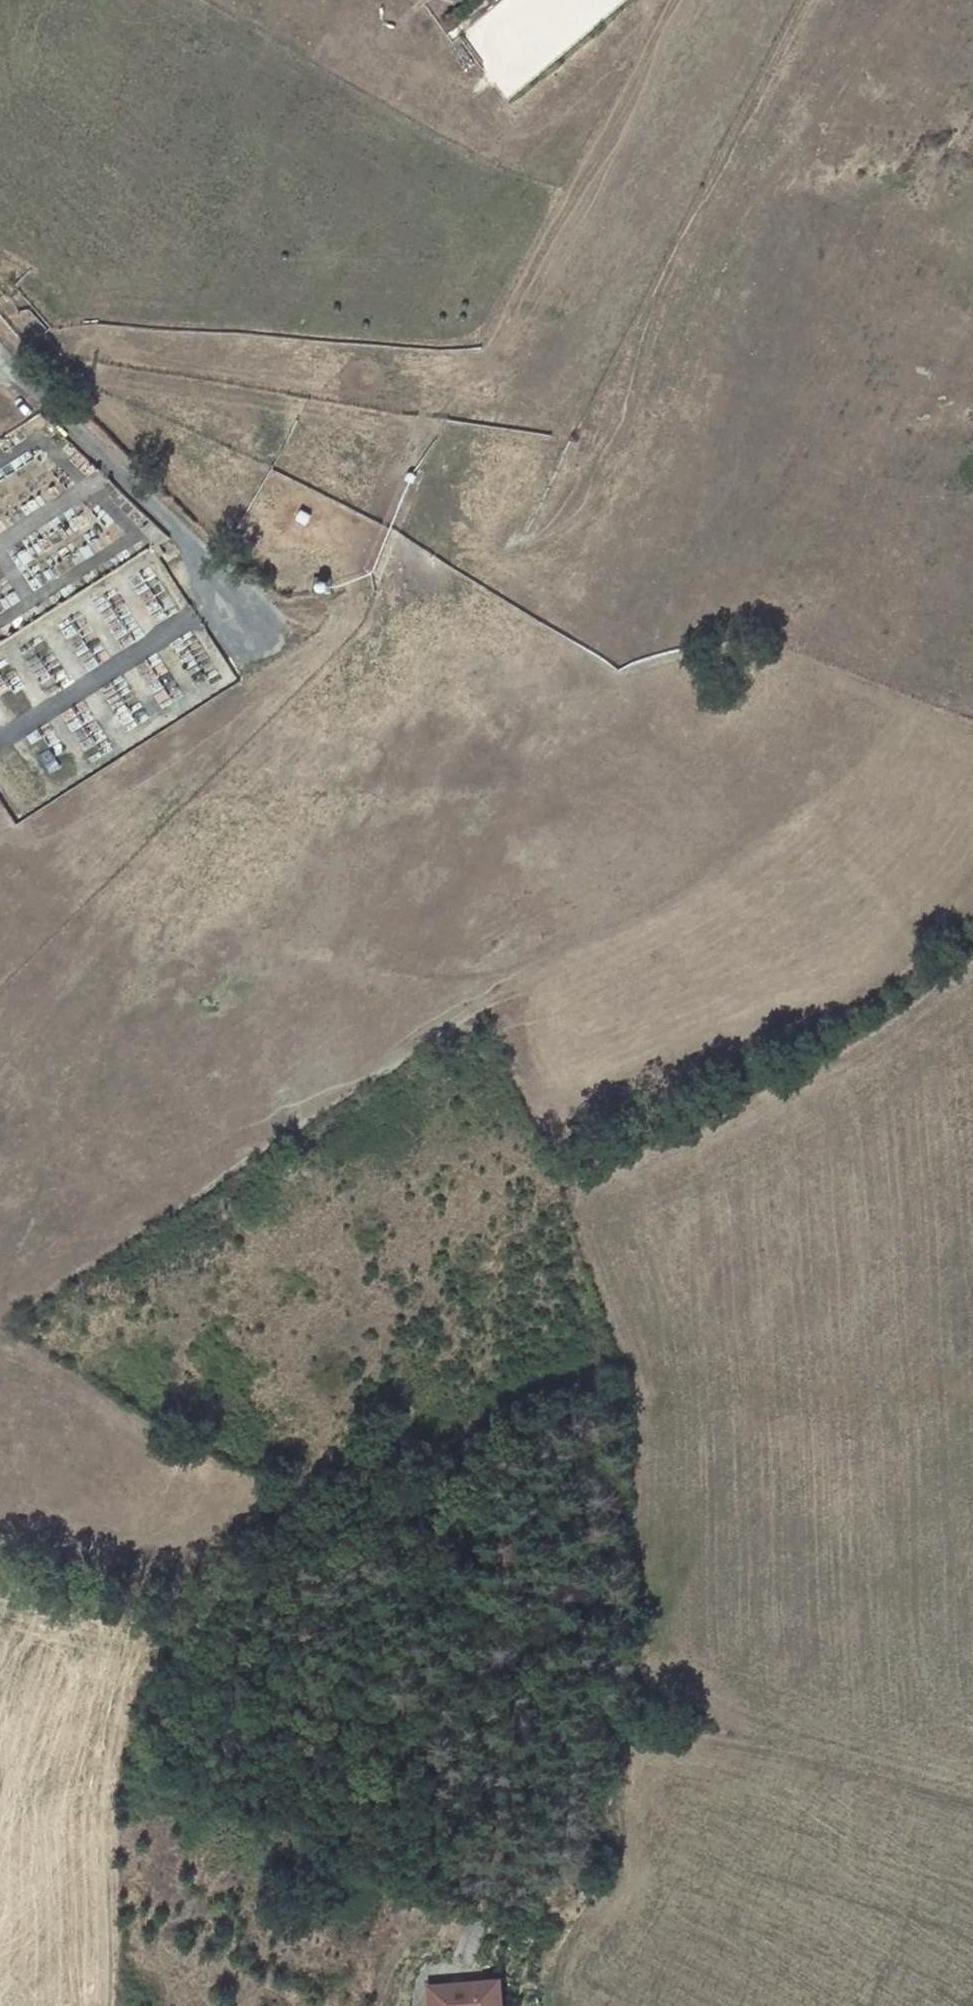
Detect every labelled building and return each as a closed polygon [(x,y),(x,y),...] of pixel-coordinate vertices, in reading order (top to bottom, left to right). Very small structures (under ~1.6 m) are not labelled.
[(434,1985),(435,2005),(505,2005),(503,1981),(434,1985)]
